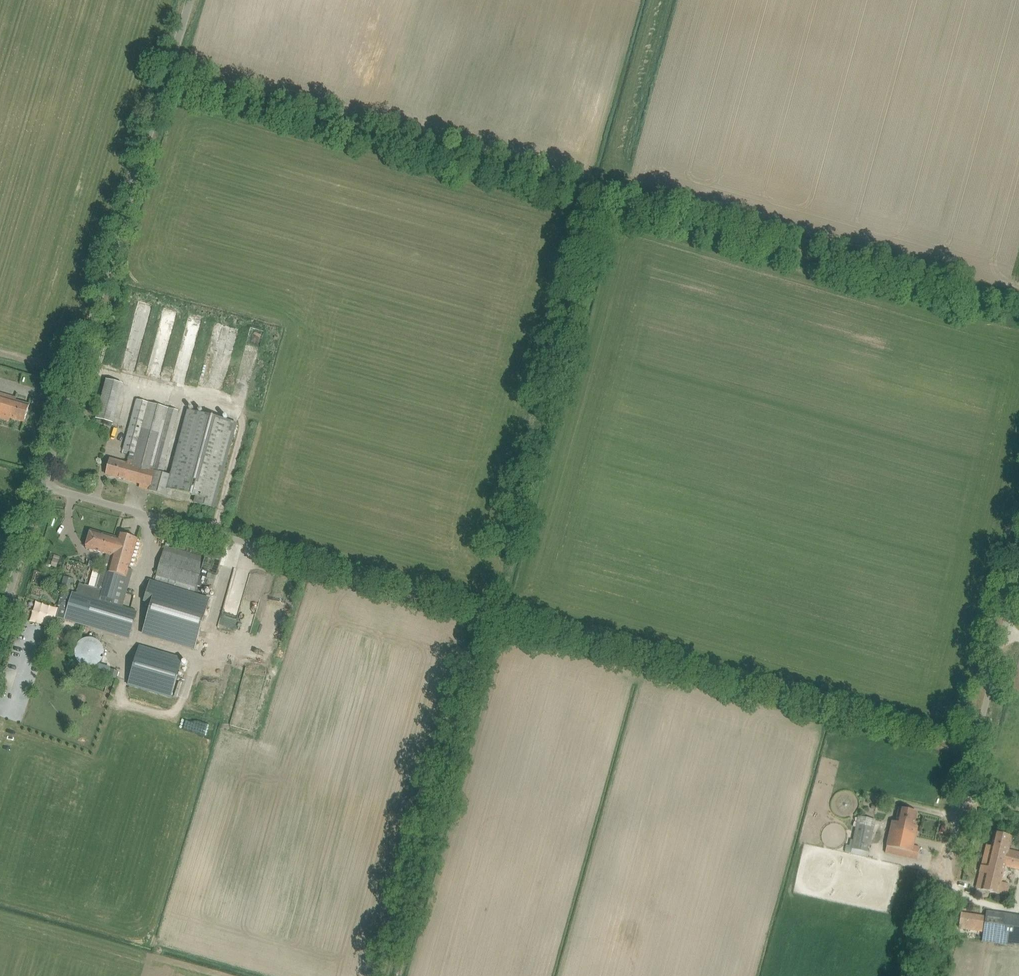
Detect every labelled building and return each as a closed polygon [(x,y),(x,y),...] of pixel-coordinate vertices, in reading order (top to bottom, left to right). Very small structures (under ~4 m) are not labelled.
[(251,327),(249,336),(261,339),(263,330),(251,327)] [(111,422),(124,384),(107,379),(95,418),(111,422)] [(10,420),(10,418),(24,422),(29,405),(16,401),(16,398),(0,394),(0,418),(10,420)] [(178,411),(147,402),(137,400),(124,450),(135,453),(132,464),(128,463),(129,461),(128,461),(127,464),(110,459),(106,474),(141,484),(140,488),(166,495),(168,488),(196,496),(194,502),(214,508),(237,424),(188,411),(170,476),(161,474),(178,411)] [(102,592),(101,595),(115,599),(122,576),(126,577),(137,538),(119,533),(118,538),(91,530),(85,548),(113,556),(102,592)] [(157,575),(196,587),(203,564),(164,552),(157,575)] [(32,585),(30,596),(40,598),(43,587),(32,585)] [(101,595),(102,592),(80,585),(77,594),(73,593),(65,619),(130,639),(138,613),(100,601),(101,595)] [(195,648),(209,600),(158,585),(143,632),(195,648)] [(47,620),(52,613),(45,609),(41,615),(47,620)] [(95,668),(104,645),(82,636),(73,658),(95,668)] [(171,698),(183,658),(139,645),(127,685),(171,698)] [(886,853),(907,858),(917,860),(920,845),(914,844),(918,826),(914,826),(917,812),(899,808),(896,822),(892,821),(886,853)] [(867,852),(872,833),(874,820),(859,816),(852,849),(867,852)] [(977,889),(1006,896),(1009,884),(1001,882),(1005,865),(1018,869),(1018,853),(1009,850),(1012,836),(995,832),(991,846),(987,845),(977,889)] [(1017,923),(1004,921),(1005,914),(987,912),(986,918),(961,915),(959,928),(1002,934),(1002,935),(1015,936),(1017,923)]
